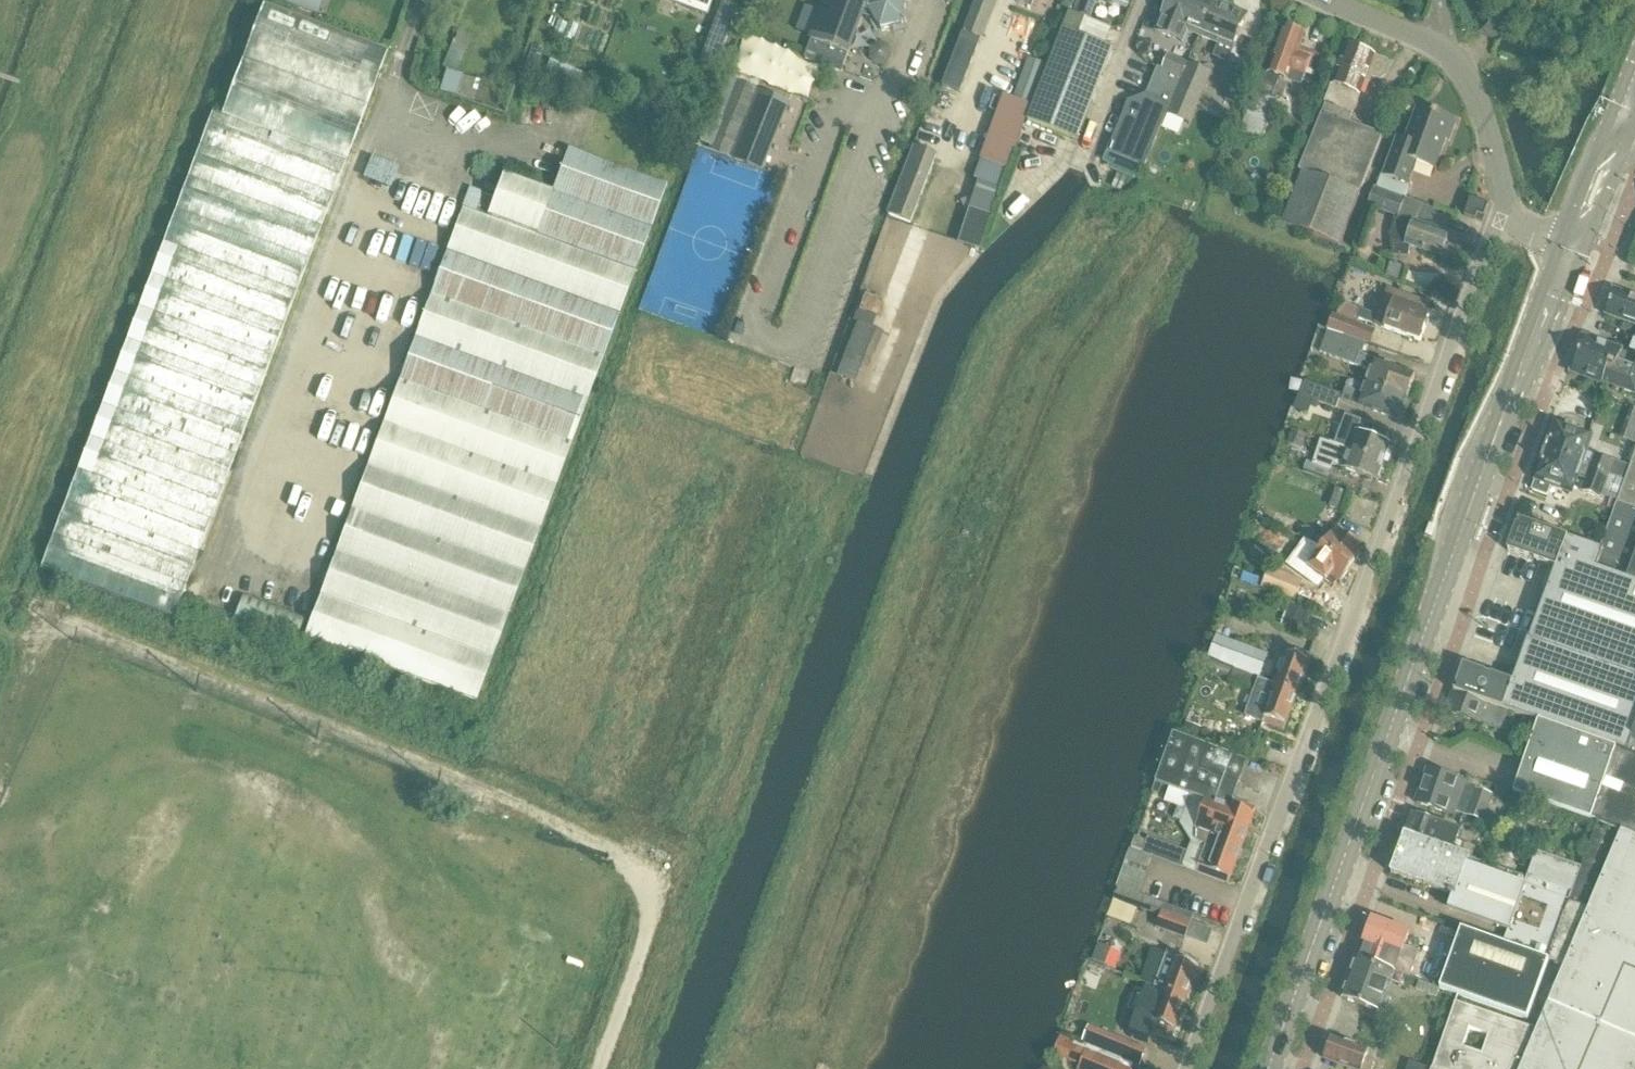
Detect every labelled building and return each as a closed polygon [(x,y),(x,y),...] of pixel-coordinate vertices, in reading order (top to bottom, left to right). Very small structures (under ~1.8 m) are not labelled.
[(285,4),(316,16),(322,0),(286,0),(285,4)] [(812,41),(848,54),(865,8),(868,9),(881,30),(905,24),(906,0),(826,0),(812,41)] [(945,85),(958,90),(978,39),(983,41),(999,0),(978,0),(945,85)] [(1076,13),(1091,19),(1098,2),(1095,1),(1095,0),(1080,0),(1076,13)] [(1155,32),(1174,40),(1180,27),(1199,36),(1214,0),(1169,0),(1155,32)] [(1246,16),(1227,8),(1228,5),(1217,0),(1214,0),(1199,36),(1219,44),(1214,57),(1228,62),(1246,16)] [(220,117),(212,114),(43,567),(175,617),(344,163),(385,51),(262,5),(220,117)] [(1110,34),(1068,19),(1029,128),(1079,146),(1112,53),(1104,50),(1110,34)] [(1262,72),(1241,132),(1241,134),(1263,142),(1279,94),(1276,93),(1281,79),(1302,86),(1305,75),(1312,58),(1298,53),(1305,35),(1285,28),(1268,74),(1262,72)] [(480,81),(463,76),(457,74),(467,47),(453,41),(442,69),(446,70),(439,92),(473,103),(480,81)] [(1300,172),(1304,174),(1284,226),(1339,247),(1382,134),(1349,122),(1368,73),(1381,78),(1387,74),(1389,67),(1387,62),(1374,58),(1374,57),(1348,47),(1300,172)] [(1013,100),(1005,97),(974,179),(1000,189),(1007,171),(1008,171),(1048,63),(1029,56),(1013,100)] [(1147,97),(1129,105),(1109,157),(1147,171),(1168,116),(1172,106),(1175,95),(1176,95),(1183,74),(1187,65),(1169,59),(1164,72),(1157,69),(1147,97)] [(1176,95),(1175,95),(1172,106),(1168,116),(1189,124),(1210,74),(1187,65),(1183,74),(1176,95)] [(761,80),(730,69),(701,143),(713,148),(724,121),(742,128),(761,80)] [(1404,141),(1395,138),(1377,189),(1404,198),(1417,163),(1436,170),(1446,141),(1449,143),(1456,123),(1453,122),(1454,119),(1437,113),(1437,116),(1416,108),(1404,141)] [(914,146),(887,215),(911,225),(939,155),(914,146)] [(484,195),(469,189),(302,638),(475,701),(665,186),(567,150),(550,194),(501,176),(492,200),(484,197),(484,195)] [(529,167),(554,176),(558,164),(533,155),(529,167)] [(1368,208),(1397,219),(1404,198),(1377,189),(1375,188),(1368,208)] [(1491,206),(1473,199),(1467,217),(1485,224),(1491,206)] [(970,211),(959,243),(979,250),(990,218),(980,215),(970,211)] [(1416,222),(1397,220),(1397,222),(1395,230),(1393,239),(1393,247),(1394,256),(1393,257),(1412,259),(1413,248),(1443,259),(1452,236),(1439,231),(1440,224),(1428,223),(1428,227),(1416,223),(1416,222)] [(1340,303),(1336,317),(1334,316),(1329,328),(1355,337),(1360,325),(1358,325),(1359,321),(1422,342),(1434,305),(1386,289),(1378,315),(1361,310),(1340,303)] [(1614,292),(1605,317),(1634,327),(1634,300),(1614,292)] [(859,325),(845,360),(839,377),(863,387),(883,334),(859,325)] [(1323,353),(1373,371),(1368,385),(1408,400),(1417,376),(1362,356),(1366,345),(1330,332),(1323,353)] [(1620,366),(1612,387),(1634,395),(1634,338),(1625,368),(1620,366)] [(1575,354),(1569,372),(1612,387),(1620,366),(1616,365),(1619,356),(1583,343),(1578,355),(1575,354)] [(1334,392),(1308,382),(1303,396),(1328,405),(1334,392)] [(1364,396),(1350,391),(1346,401),(1401,421),(1408,400),(1368,385),(1364,396)] [(1358,432),(1355,441),(1333,433),(1329,444),(1332,444),(1386,463),(1392,445),(1386,443),(1390,431),(1365,423),(1364,428),(1366,429),(1365,435),(1358,432)] [(1591,441),(1555,428),(1545,455),(1581,468),(1591,441)] [(1287,443),(1301,449),(1306,435),(1292,430),(1287,443)] [(1386,463),(1332,444),(1329,444),(1321,441),(1312,466),(1330,472),(1332,465),(1380,481),(1386,463)] [(1611,516),(1634,526),(1634,451),(1611,516)] [(1577,479),(1586,483),(1582,494),(1599,499),(1607,477),(1590,471),(1581,468),(1545,455),(1535,482),(1538,483),(1535,492),(1548,497),(1551,488),(1572,495),(1577,479)] [(1611,465),(1594,459),(1590,471),(1607,477),(1611,465)] [(1598,571),(1632,585),(1634,586),(1634,526),(1611,516),(1599,550),(1605,552),(1598,571)] [(1634,680),(1634,586),(1632,585),(1598,571),(1605,552),(1599,550),(1518,519),(1506,550),(1554,568),(1527,640),(1599,667),(1634,680)] [(1361,546),(1338,529),(1324,549),(1353,570),(1364,556),(1358,551),(1361,546)] [(1353,570),(1324,549),(1309,569),(1332,586),(1336,581),(1342,585),(1353,570)] [(1267,581),(1235,569),(1230,580),(1292,605),(1293,601),(1296,602),(1304,582),(1272,569),(1267,581)] [(233,623),(292,646),(303,618),(244,595),(233,623)] [(1217,636),(1209,660),(1260,679),(1261,676),(1269,678),(1276,657),(1217,636)] [(1537,722),(1624,755),(1625,753),(1631,738),(1634,727),(1634,680),(1599,667),(1527,640),(1511,682),(1462,664),(1452,691),(1453,691),(1506,711),(1537,722)] [(1312,658),(1291,650),(1278,688),(1299,695),(1312,658)] [(1265,726),(1286,733),(1299,695),(1278,688),(1265,726)] [(1499,730),(1506,711),(1453,691),(1446,710),(1499,730)] [(1625,753),(1624,755),(1537,722),(1510,793),(1624,836),(1634,840),(1634,758),(1625,753)] [(1180,780),(1230,798),(1230,799),(1236,801),(1250,761),(1176,735),(1158,783),(1176,790),(1180,780)] [(1459,803),(1469,807),(1465,817),(1481,823),(1491,796),(1474,790),(1472,796),(1462,793),(1465,786),(1428,772),(1417,805),(1453,818),(1459,803)] [(1211,834),(1243,846),(1243,847),(1257,809),(1235,801),(1236,801),(1230,799),(1230,798),(1180,780),(1176,790),(1208,802),(1198,829),(1211,834)] [(1156,784),(1152,794),(1159,797),(1162,787),(1156,784)] [(1538,810),(1537,816),(1539,821),(1547,824),(1553,822),(1555,816),(1552,811),(1544,808),(1538,810)] [(1460,835),(1412,817),(1406,837),(1462,856),(1466,847),(1456,844),(1460,835)] [(1203,846),(1207,847),(1197,873),(1229,885),(1243,847),(1243,846),(1211,834),(1198,829),(1197,830),(1199,830),(1197,834),(1198,841),(1203,846)] [(1561,970),(1548,1002),(1634,1038),(1634,840),(1624,836),(1622,842),(1596,833),(1550,964),(1561,970)] [(1462,856),(1406,837),(1392,877),(1455,900),(1450,914),(1507,934),(1503,946),(1546,962),(1581,868),(1538,852),(1528,880),(1490,867),(1462,856)] [(1148,838),(1143,852),(1132,848),(1118,887),(1139,894),(1152,858),(1182,869),(1188,853),(1148,838)] [(1140,910),(1160,917),(1156,929),(1185,940),(1194,915),(1145,897),(1142,905),(1140,910)] [(1364,946),(1415,964),(1418,955),(1402,950),(1408,934),(1371,922),(1363,946),(1364,946)] [(1502,948),(1461,933),(1441,989),(1527,1021),(1546,962),(1503,946),(1502,948)] [(1099,944),(1093,961),(1106,966),(1113,949),(1099,944)] [(1364,946),(1359,963),(1376,969),(1376,971),(1388,976),(1389,973),(1402,978),(1409,981),(1415,964),(1364,946)] [(1179,955),(1167,951),(1154,988),(1186,1000),(1200,963),(1179,955)] [(1379,1012),(1386,1014),(1391,1000),(1385,998),(1390,982),(1400,985),(1402,978),(1389,973),(1388,976),(1376,971),(1376,969),(1359,963),(1356,962),(1342,1003),(1378,1015),(1379,1012)] [(1415,990),(1437,998),(1441,989),(1419,981),(1415,990)] [(1154,988),(1140,1025),(1172,1037),(1186,1000),(1154,988)] [(1548,1002),(1535,1033),(1454,1007),(1432,1068),(1634,1068),(1634,1038),(1548,1002)] [(1102,1033),(1095,1049),(1139,1066),(1145,1050),(1102,1033)] [(1322,1060),(1347,1068),(1373,1068),(1375,1063),(1364,1059),(1366,1053),(1329,1040),(1322,1060)] [(1082,1068),(1118,1068),(1120,1065),(1088,1053),(1082,1068)]
